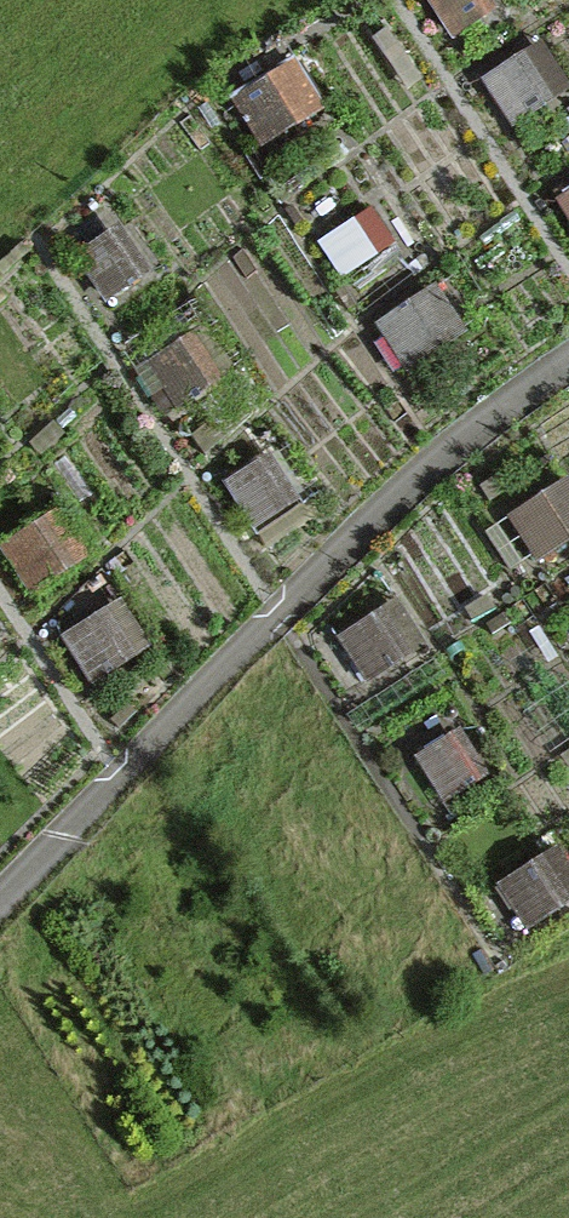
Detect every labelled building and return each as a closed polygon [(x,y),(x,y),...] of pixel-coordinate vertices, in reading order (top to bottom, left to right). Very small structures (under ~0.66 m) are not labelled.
[(456,49),(496,23),(481,0),(423,0),(456,49)] [(539,45),(483,81),(514,128),(568,92),(568,91),(539,45)] [(295,60),(232,100),(264,149),(327,108),(295,60)] [(553,205),(568,229),(568,195),(553,205)] [(372,210),(320,244),(342,278),(394,244),(372,210)] [(74,255),(105,303),(150,274),(119,226),(74,255)] [(435,286),(375,325),(407,374),(467,335),(435,286)] [(147,364),(178,411),(238,372),(207,325),(147,364)] [(225,485),(254,529),(300,499),(271,455),(225,485)] [(506,518),(538,566),(568,546),(568,481),(567,478),(506,518)] [(30,596),(92,555),(62,508),(0,548),(0,550),(30,596)] [(121,599),(61,638),(93,686),(153,647),(121,599)] [(399,599),(339,638),(371,686),(431,647),(399,599)] [(460,727),(416,756),(444,798),(488,770),(460,727)] [(496,886),(528,935),(568,908),(568,861),(559,845),(496,886)]
